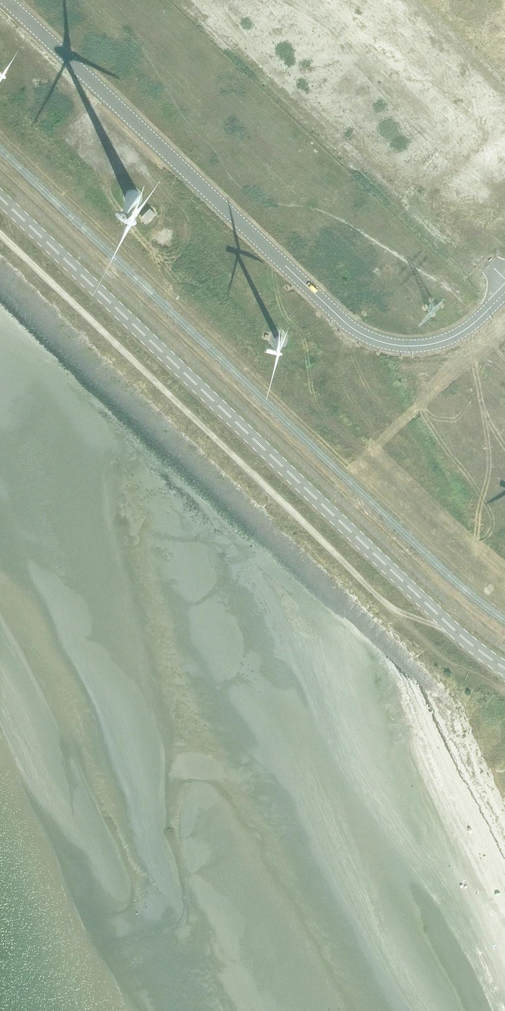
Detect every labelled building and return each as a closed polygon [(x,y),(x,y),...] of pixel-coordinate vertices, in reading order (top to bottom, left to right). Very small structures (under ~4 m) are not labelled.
[(125,195),(125,197),(126,198),(126,200),(127,201),(128,203),(130,203),(131,204),(133,204),(134,204),(136,203),(137,202),(138,201),(139,200),(140,198),(140,197),(140,195),(140,194),(139,192),(138,191),(137,190),(136,189),(134,189),(132,189),(131,189),(129,190),(128,191),(127,192),(126,193),(125,195)] [(155,213),(151,208),(150,208),(142,216),(147,221),(155,213)]
